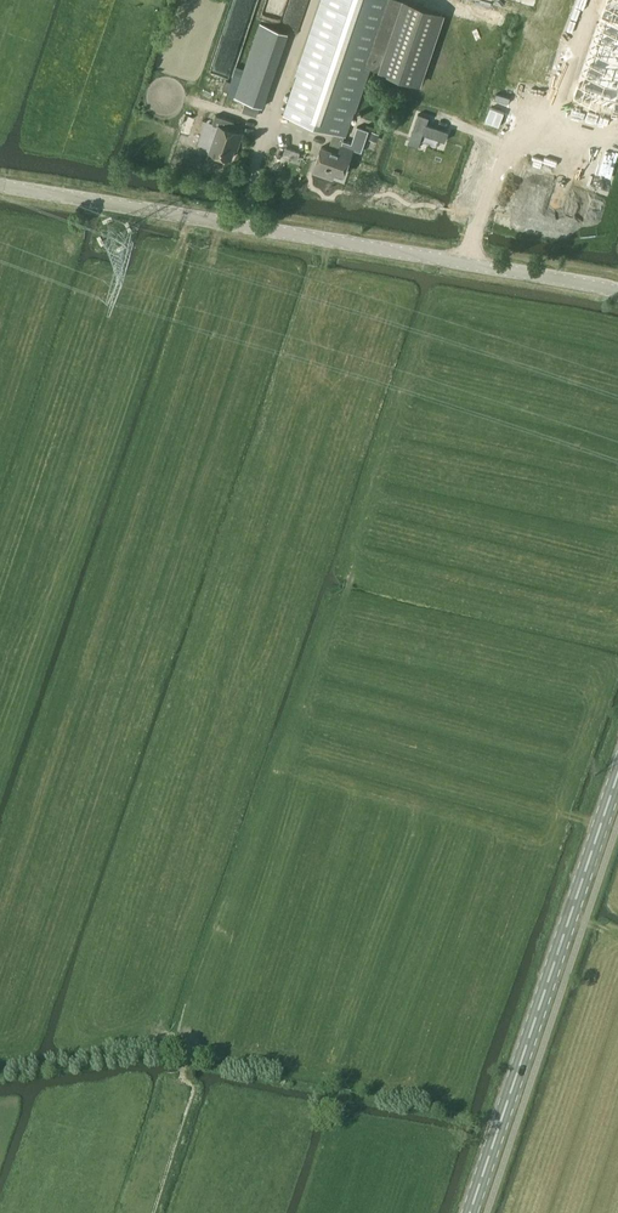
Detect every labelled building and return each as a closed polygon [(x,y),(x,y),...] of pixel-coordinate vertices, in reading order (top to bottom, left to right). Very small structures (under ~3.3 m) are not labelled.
[(284,114),(334,132),(345,135),(369,67),(421,85),(445,14),(404,0),(402,0),(401,0),(323,0),(284,114)] [(573,99),(617,114),(617,0),(607,0),(573,99)] [(260,24),(241,80),(235,97),(263,107),(288,33),(260,24)] [(223,90),(229,91),(232,82),(226,80),(223,90)] [(256,116),(258,107),(245,103),(242,112),(256,116)] [(418,113),(408,143),(418,147),(423,133),(445,141),(448,131),(426,124),(429,117),(418,113)] [(239,144),(242,134),(232,130),(235,121),(216,115),(213,124),(219,126),(210,151),(231,158),(236,143),(239,144)] [(322,146),(313,170),(327,175),(329,168),(345,174),(353,149),(362,152),(369,131),(358,127),(352,144),(343,141),(345,135),(334,132),(328,149),(322,146)] [(372,130),(369,138),(377,141),(379,133),(372,130)]
